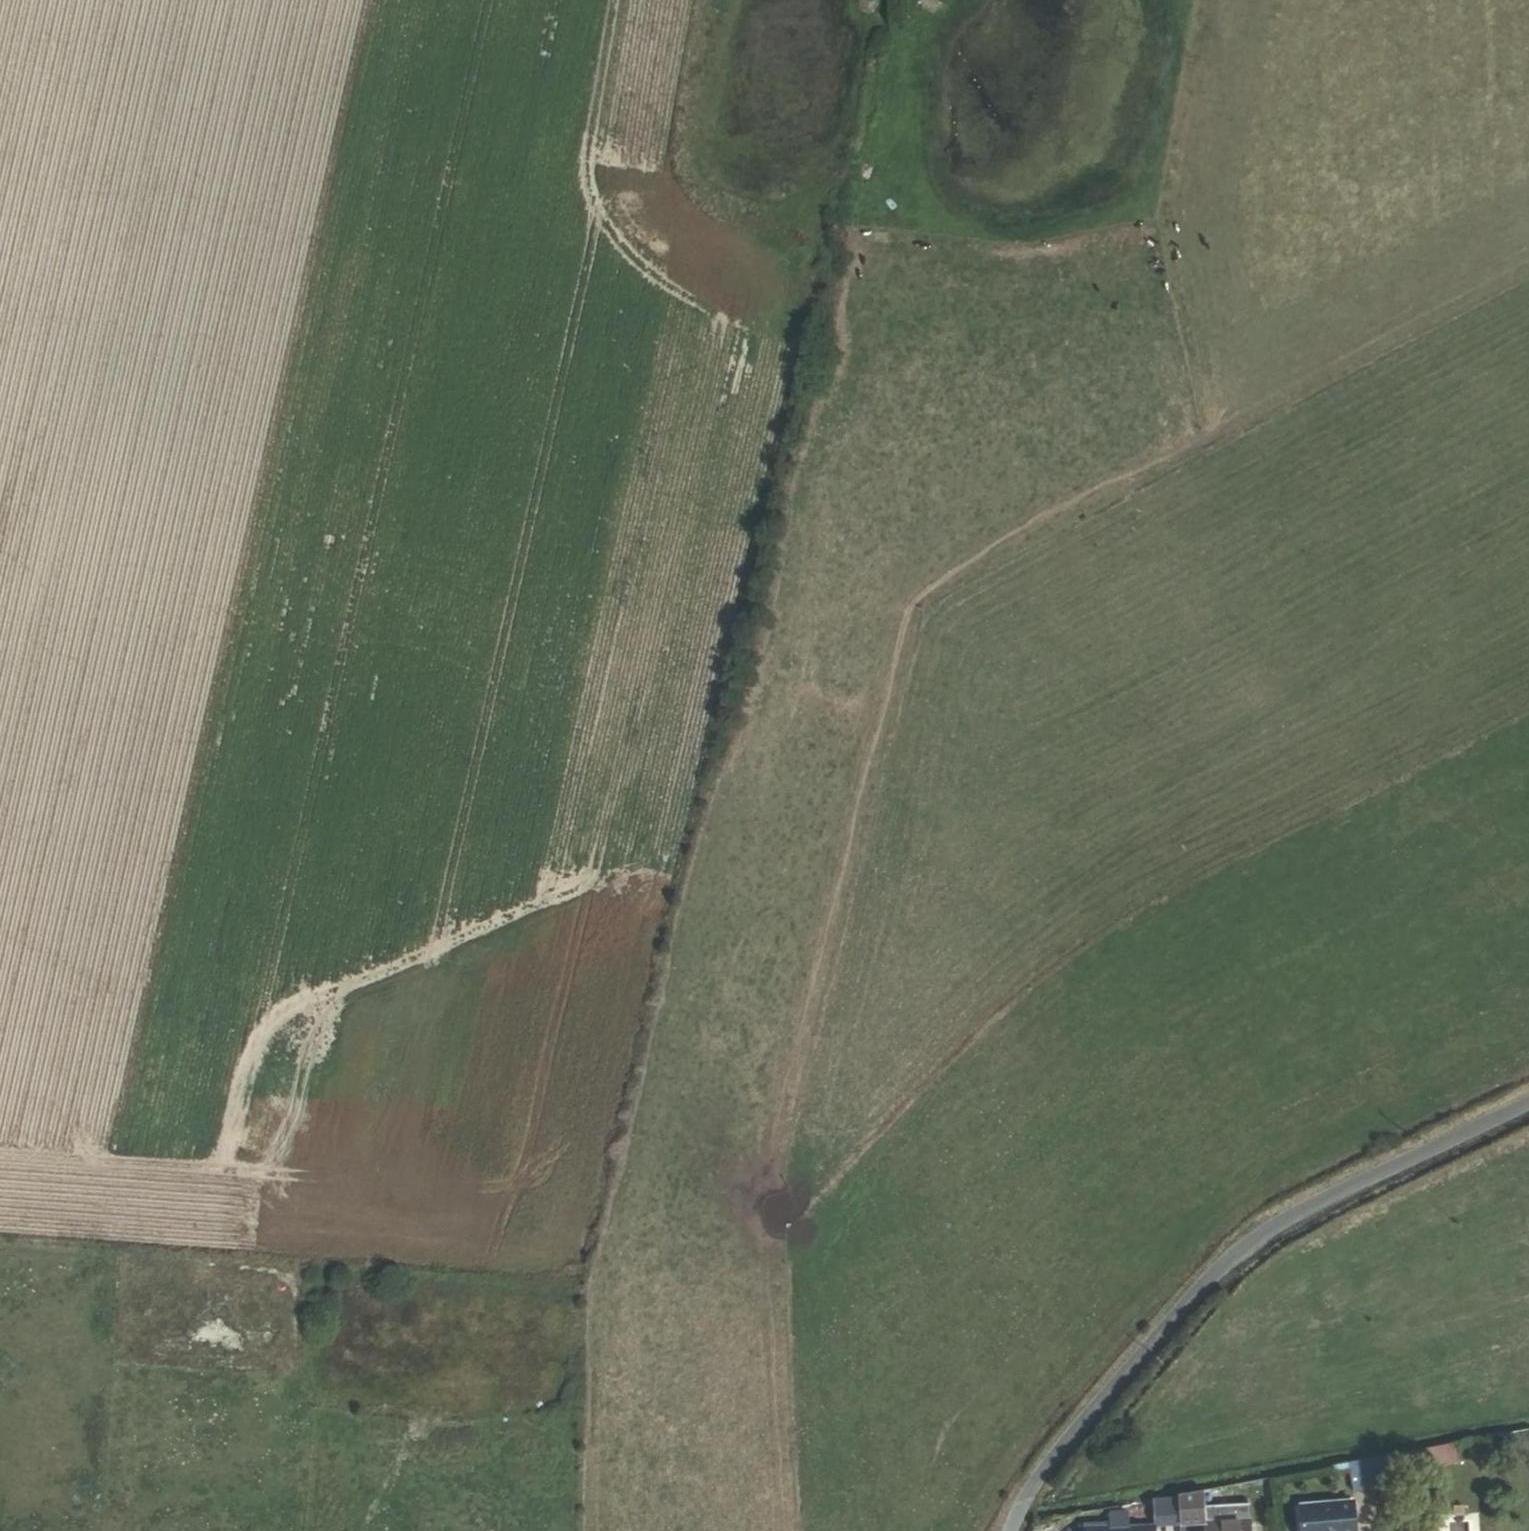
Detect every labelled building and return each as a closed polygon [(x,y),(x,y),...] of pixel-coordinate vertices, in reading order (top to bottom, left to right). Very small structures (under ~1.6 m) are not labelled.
[(1410,1475),(1460,1465),(1456,1445),(1406,1455),(1410,1475)] [(1356,1494),(1412,1483),(1410,1475),(1406,1455),(1336,1469),(1339,1485),(1353,1482),(1356,1494)] [(1250,1508),(1206,1510),(1205,1495),(1177,1498),(1180,1530),(1205,1528),(1205,1530),(1252,1530),(1250,1508)] [(1180,1530),(1177,1498),(1154,1501),(1156,1526),(1131,1527),(1131,1514),(1087,1516),(1088,1526),(1084,1526),(1084,1530),(1159,1530),(1180,1530)] [(1356,1501),(1300,1505),(1302,1530),(1357,1530),(1356,1501)]
